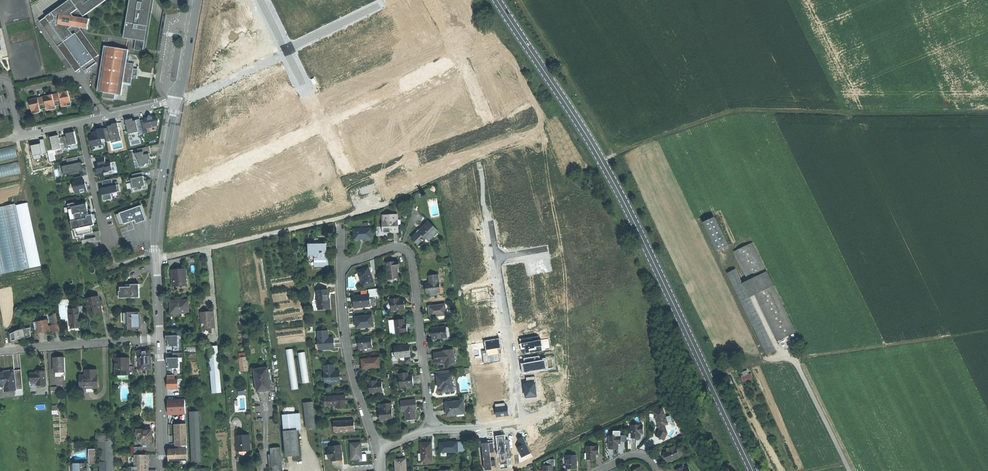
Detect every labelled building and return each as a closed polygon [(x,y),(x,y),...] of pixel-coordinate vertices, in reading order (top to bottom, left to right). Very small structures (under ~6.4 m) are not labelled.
[(41,20),(67,57),(66,58),(76,72),(82,67),(85,71),(97,62),(94,58),(99,55),(80,28),(80,27),(81,18),(82,18),(107,0),(70,0),(41,20)] [(124,38),(136,40),(140,41),(146,5),(144,2),(146,0),(133,0),(129,23),(126,22),(124,38)] [(134,50),(145,52),(154,0),(146,0),(144,2),(146,5),(140,41),(136,40),(134,50)] [(90,19),(82,18),(81,18),(80,27),(80,28),(88,29),(90,19)] [(131,85),(134,61),(129,60),(130,55),(128,54),(128,49),(108,46),(105,45),(101,67),(98,91),(101,91),(100,97),(117,99),(118,94),(121,94),(123,84),(131,85)] [(62,105),(62,107),(67,106),(72,105),(68,91),(59,93),(61,100),(62,105)] [(47,108),(47,111),(52,110),(56,109),(55,106),(54,101),(53,94),(44,96),(46,104),(47,108)] [(29,100),(32,114),(37,113),(41,112),(40,109),(39,105),(38,98),(29,100)] [(147,128),(158,125),(158,120),(155,116),(152,116),(149,115),(147,117),(144,118),(144,119),(140,120),(139,118),(139,119),(131,121),(131,119),(125,121),(127,133),(133,132),(134,133),(139,131),(139,134),(148,132),(147,128)] [(106,142),(111,141),(115,139),(115,137),(120,136),(117,123),(112,124),(112,125),(108,126),(108,127),(103,128),(106,142)] [(97,131),(96,131),(94,134),(94,135),(93,135),(89,136),(92,146),(102,144),(101,139),(105,138),(103,128),(97,129),(97,131)] [(66,133),(66,136),(68,145),(76,144),(74,132),(66,133)] [(53,151),(61,149),(59,137),(58,135),(50,137),(53,151)] [(66,136),(59,137),(61,149),(62,151),(65,150),(65,148),(69,147),(68,145),(66,136)] [(17,157),(15,145),(0,149),(0,161),(17,157)] [(150,160),(148,159),(148,156),(149,156),(149,154),(150,153),(149,146),(137,149),(138,152),(135,153),(135,156),(137,157),(138,162),(139,162),(140,167),(144,166),(146,163),(147,163),(148,164),(151,163),(150,160)] [(66,159),(68,165),(78,163),(77,156),(66,159)] [(104,156),(97,157),(98,164),(96,165),(97,169),(98,173),(102,172),(102,173),(108,172),(107,171),(112,170),(110,162),(106,163),(104,156)] [(21,173),(18,162),(0,166),(0,178),(21,173)] [(82,171),(81,165),(79,166),(78,163),(68,165),(62,166),(64,175),(82,171)] [(75,183),(73,183),(75,193),(87,191),(86,186),(85,182),(83,183),(81,176),(74,178),(75,183)] [(143,176),(133,178),(131,178),(133,188),(134,188),(135,190),(147,188),(145,180),(144,180),(143,181),(142,178),(144,178),(143,176)] [(111,178),(102,181),(104,192),(102,193),(103,201),(112,199),(111,193),(120,191),(119,184),(113,185),(111,178)] [(87,209),(86,202),(75,205),(71,205),(78,235),(83,234),(92,232),(91,225),(94,225),(90,209),(87,209)] [(15,206),(15,204),(0,207),(0,275),(41,265),(27,203),(17,205),(15,206)] [(78,235),(71,205),(75,205),(74,203),(67,204),(75,238),(84,236),(83,234),(78,235)] [(141,205),(115,214),(119,225),(135,220),(136,223),(146,220),(141,205)] [(383,216),(383,233),(390,233),(398,232),(398,215),(383,216)] [(714,253),(724,248),(710,220),(699,226),(714,253)] [(421,249),(439,232),(430,223),(426,227),(424,226),(411,238),(415,242),(421,249)] [(363,239),(371,239),(371,228),(354,229),(354,239),(363,239)] [(747,281),(765,271),(748,244),(730,254),(747,281)] [(314,267),(326,266),(326,269),(328,269),(328,265),(328,258),(326,258),(314,259),(314,267)] [(393,263),(387,263),(389,280),(398,278),(397,268),(399,268),(399,262),(393,263)] [(357,272),(362,286),(373,283),(368,268),(362,270),(357,272)] [(173,287),(186,286),(185,269),(171,269),(172,279),(173,287)] [(729,273),(724,275),(767,355),(769,354),(775,351),(747,298),(740,285),(732,271),(729,273)] [(773,285),(765,271),(747,281),(740,285),(747,298),(755,294),(773,285)] [(427,290),(427,294),(430,293),(437,292),(440,292),(439,288),(438,275),(429,276),(430,284),(430,286),(426,286),(427,290)] [(120,288),(120,298),(139,298),(139,291),(139,284),(131,285),(131,287),(120,288)] [(755,294),(776,341),(795,332),(773,285),(755,294)] [(487,287),(472,290),(473,293),(476,293),(477,301),(490,299),(489,295),(488,296),(487,287)] [(327,290),(317,291),(318,309),(330,309),(329,301),(328,301),(328,296),(327,290)] [(369,295),(353,296),(353,302),(353,308),(359,307),(359,306),(370,305),(370,299),(369,295)] [(87,299),(89,308),(91,307),(93,314),(98,313),(102,312),(100,304),(99,300),(98,296),(87,299)] [(390,299),(392,311),(405,309),(404,304),(404,300),(399,300),(398,298),(390,299)] [(188,300),(176,301),(176,302),(170,303),(171,309),(171,315),(189,313),(188,300)] [(445,305),(429,307),(430,311),(430,316),(446,315),(445,305)] [(69,310),(71,328),(76,328),(80,327),(78,309),(69,310)] [(202,317),(203,329),(215,328),(213,311),(206,312),(200,312),(201,317),(202,317)] [(124,312),(125,329),(131,329),(138,329),(138,322),(140,322),(140,312),(124,312)] [(52,331),(53,332),(60,331),(56,313),(49,316),(51,325),(52,331)] [(355,328),(373,326),(372,315),(354,317),(355,323),(355,328)] [(51,325),(48,326),(47,319),(42,320),(44,330),(44,332),(47,331),(47,332),(52,331),(51,325)] [(394,320),(395,333),(407,332),(406,327),(406,323),(404,324),(403,319),(394,320)] [(42,320),(36,321),(37,327),(35,329),(35,331),(38,331),(41,330),(44,330),(42,320)] [(29,327),(8,331),(10,340),(31,336),(29,327)] [(432,339),(447,338),(446,327),(431,329),(431,334),(432,339)] [(450,327),(446,327),(447,338),(432,339),(432,342),(451,340),(450,327)] [(172,335),(169,335),(167,337),(167,341),(168,346),(178,346),(178,335),(181,335),(181,330),(172,331),(172,335)] [(318,332),(319,349),(334,348),(333,344),(333,338),(328,338),(327,331),(318,332)] [(359,348),(372,346),(371,336),(357,338),(358,343),(359,348)] [(539,336),(520,339),(521,348),(525,348),(526,353),(529,353),(529,349),(534,348),(534,347),(542,346),(541,340),(539,340),(539,336)] [(499,339),(484,341),(486,353),(482,353),(484,364),(500,361),(498,349),(501,348),(499,339)] [(212,393),(221,392),(217,340),(208,340),(212,393)] [(394,347),(395,358),(404,357),(406,356),(409,356),(409,351),(408,345),(394,347)] [(293,348),(287,349),(291,389),(297,388),(293,348)] [(445,365),(455,364),(453,349),(443,351),(443,352),(434,353),(435,357),(435,363),(444,362),(445,365)] [(139,364),(139,370),(146,369),(146,368),(150,368),(150,363),(150,359),(149,359),(149,358),(150,357),(150,350),(139,351),(139,360),(139,364)] [(306,352),(299,352),(302,382),(309,382),(306,352)] [(168,360),(168,363),(168,369),(179,368),(178,358),(183,358),(182,353),(173,353),(173,358),(170,358),(168,360)] [(539,356),(524,358),(525,363),(522,364),(523,373),(547,369),(546,360),(540,361),(539,356)] [(65,373),(65,357),(59,358),(54,358),(54,372),(55,372),(55,374),(63,374),(63,373),(65,373)] [(239,358),(240,371),(248,370),(246,357),(239,358)] [(115,358),(115,376),(129,375),(129,367),(129,358),(122,358),(115,358)] [(379,358),(361,359),(361,364),(362,369),(379,367),(379,358)] [(324,365),(325,383),(340,382),(339,377),(339,371),(334,371),(333,365),(324,365)] [(254,369),(257,392),(264,391),(271,390),(268,368),(254,369)] [(743,380),(752,378),(749,369),(742,371),(743,376),(741,376),(743,380)] [(16,390),(14,370),(11,371),(0,372),(0,385),(6,384),(7,391),(15,390),(16,390)] [(20,370),(14,370),(16,390),(22,389),(20,370)] [(87,376),(80,376),(81,388),(94,388),(97,388),(97,370),(92,370),(87,370),(87,376)] [(36,383),(37,386),(46,385),(45,371),(42,371),(39,371),(39,373),(36,373),(30,374),(30,382),(30,383),(36,383)] [(408,372),(398,373),(399,381),(401,381),(402,387),(413,386),(413,382),(412,377),(408,378),(408,372)] [(441,393),(453,391),(452,386),(451,375),(450,375),(437,376),(437,383),(438,388),(440,388),(441,393)] [(537,397),(535,377),(526,378),(526,383),(523,383),(525,398),(537,397)] [(167,380),(167,389),(178,389),(177,379),(174,379),(167,379),(167,380)] [(367,393),(380,391),(379,381),(374,382),(373,380),(365,381),(366,387),(367,393)] [(345,395),(327,396),(328,406),(336,405),(336,407),(345,407),(345,401),(345,395)] [(237,406),(238,410),(245,410),(244,396),(239,397),(239,406),(237,406)] [(186,413),(185,400),(167,401),(168,408),(168,414),(179,414),(185,413),(186,413)] [(416,406),(415,400),(401,401),(402,411),(405,411),(406,420),(409,419),(409,417),(415,417),(415,410),(416,410),(416,406)] [(314,401),(302,402),(305,429),(316,427),(314,401)] [(446,409),(446,415),(464,413),(463,401),(451,402),(451,403),(445,403),(446,409)] [(379,421),(392,420),(391,403),(381,404),(382,409),(378,410),(379,415),(379,421)] [(505,403),(495,404),(496,417),(508,416),(507,406),(505,406),(505,403)] [(654,411),(659,427),(660,426),(665,425),(668,424),(668,423),(666,417),(663,408),(654,411)] [(190,413),(193,463),(202,462),(199,412),(190,413)] [(282,415),(283,431),(296,430),(294,414),(282,415)] [(354,420),(333,421),(334,431),(338,431),(338,432),(354,431),(354,426),(354,420)] [(178,440),(179,450),(188,449),(186,424),(180,424),(177,424),(177,430),(178,440)] [(631,425),(631,438),(635,438),(640,438),(640,434),(643,434),(643,425),(631,425)] [(666,429),(665,425),(660,426),(660,429),(660,430),(657,436),(661,438),(664,440),(668,433),(667,432),(666,429)] [(136,436),(137,442),(152,442),(152,435),(152,430),(137,430),(137,436),(136,436)] [(283,431),(285,447),(286,456),(300,455),(299,444),(298,445),(296,430),(283,431)] [(504,435),(496,436),(499,464),(507,464),(506,458),(510,457),(509,440),(505,440),(504,435)] [(619,444),(621,444),(621,442),(621,435),(609,435),(609,449),(613,449),(619,449),(619,444)] [(236,437),(238,452),(244,451),(250,451),(249,436),(236,437)] [(523,437),(517,440),(520,447),(517,448),(521,458),(530,454),(523,437)] [(106,441),(99,441),(99,470),(114,470),(113,441),(111,441),(106,441)] [(421,443),(422,461),(432,461),(431,442),(426,443),(421,443)] [(440,452),(457,452),(457,443),(457,442),(449,442),(440,442),(440,452)] [(361,451),(361,443),(351,443),(351,459),(361,459),(361,451)] [(465,443),(457,443),(457,452),(464,452),(465,443)] [(493,443),(482,444),(485,470),(491,469),(491,466),(495,466),(495,460),(491,460),(490,452),(494,452),(493,443)] [(341,459),(340,445),(329,446),(330,449),(328,449),(328,458),(330,458),(331,460),(335,459),(338,459),(341,459)] [(586,446),(586,459),(591,459),(596,459),(596,454),(598,454),(598,446),(586,446)] [(680,457),(677,449),(675,446),(667,449),(668,451),(663,453),(664,454),(665,458),(666,460),(667,462),(680,457)] [(281,447),(271,448),(273,470),(283,470),(281,447)] [(179,450),(169,450),(169,455),(170,460),(188,459),(188,455),(188,449),(179,450)] [(134,455),(134,469),(147,469),(147,462),(147,455),(142,455),(134,455)] [(577,469),(576,456),(566,456),(566,469),(572,469),(577,469)] [(405,458),(395,459),(395,466),(395,470),(406,470),(405,458)]
